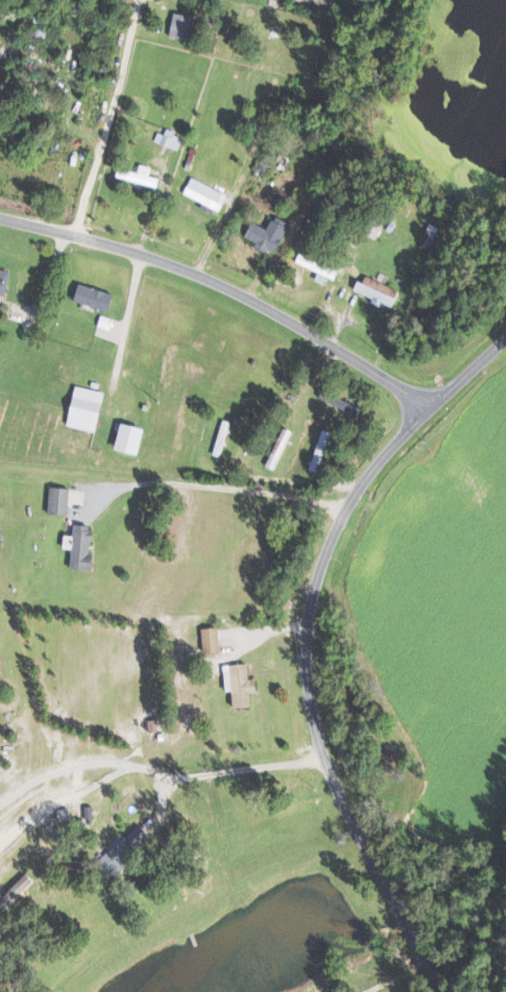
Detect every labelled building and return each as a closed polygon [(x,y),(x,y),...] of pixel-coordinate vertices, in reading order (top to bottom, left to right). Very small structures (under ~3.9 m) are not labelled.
[(194,15),(174,12),(171,35),(191,38),(194,15)] [(167,134),(160,131),(156,140),(179,149),(184,135),(168,129),(167,134)] [(161,187),(163,178),(153,175),(154,167),(142,164),(140,172),(120,168),(118,178),(161,187)] [(186,195),(223,211),(227,203),(221,201),(225,191),(194,177),(186,195)] [(291,226),(277,220),(273,230),(254,221),(247,236),(258,241),(257,245),(278,255),(291,226)] [(438,252),(443,242),(437,239),(441,230),(430,224),(421,244),(438,252)] [(299,263),(324,274),(324,275),(338,281),(342,271),(303,254),(299,263)] [(0,268),(0,294),(8,296),(13,271),(0,268)] [(396,309),(403,289),(365,276),(360,292),(375,297),(374,302),(396,309)] [(118,294),(83,283),(78,300),(112,311),(118,294)] [(70,425),(99,433),(109,393),(80,386),(70,425)] [(320,399),(360,414),(364,404),(324,389),(320,399)] [(234,422),(225,419),(214,454),(223,457),(234,422)] [(143,455),(149,428),(125,423),(119,449),(143,455)] [(295,432),(285,427),(267,465),(277,470),(295,432)] [(312,470),(324,473),(332,431),(320,428),(312,470)] [(72,514),(72,487),(51,487),(51,514),(72,514)] [(74,569),(94,570),(97,526),(77,524),(76,536),(68,535),(67,548),(75,549),(74,569)] [(222,627),(204,628),(205,652),(223,652),(222,627)] [(237,708),(255,707),(255,693),(261,693),(260,679),(253,679),(252,664),(227,665),(228,692),(236,691),(237,708)] [(129,856),(151,833),(141,823),(119,847),(129,856)] [(36,881),(28,874),(23,879),(29,884),(24,890),(17,884),(6,897),(0,891),(0,913),(3,916),(36,881)]
